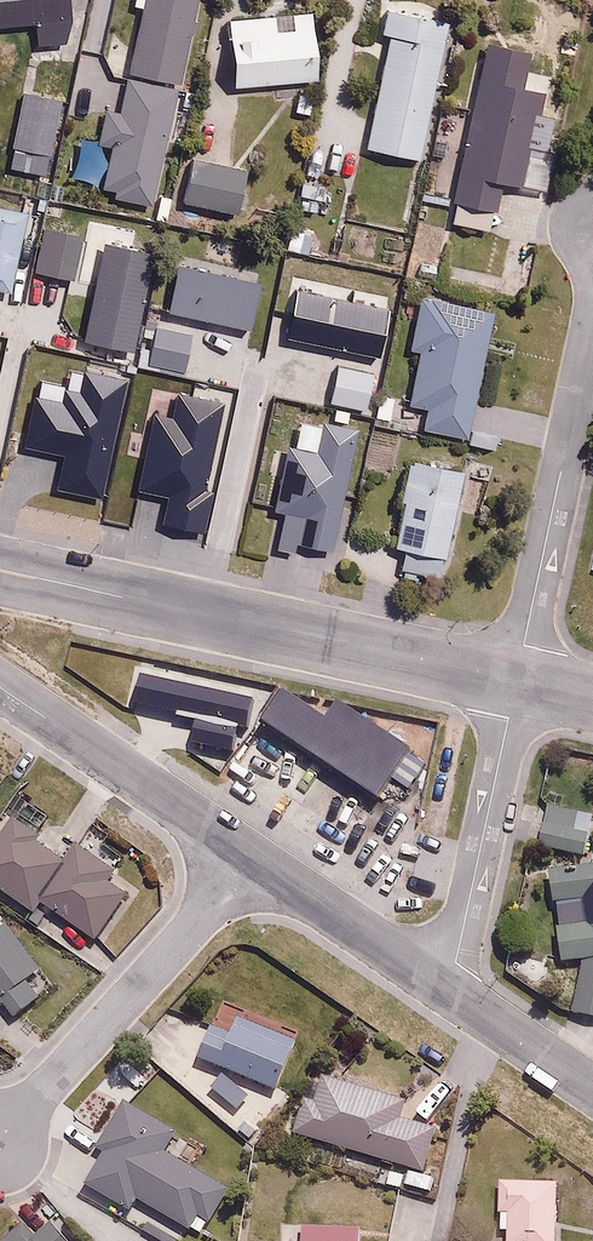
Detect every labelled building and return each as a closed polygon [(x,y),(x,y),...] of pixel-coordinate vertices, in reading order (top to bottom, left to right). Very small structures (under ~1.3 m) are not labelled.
[(69,0),(0,0),(0,22),(36,22),(37,44),(70,43),(69,0)] [(131,71),(180,81),(197,0),(131,0),(130,5),(144,8),(131,71)] [(450,18),(390,5),(359,146),(420,159),(450,18)] [(289,24),(276,25),(275,12),(231,15),(235,84),(318,80),(314,10),(289,12),(289,24)] [(543,148),(547,129),(537,127),(547,75),(484,63),(455,203),(498,212),(505,181),(548,190),(557,150),(543,148)] [(62,101),(22,92),(6,164),(45,173),(62,101)] [(249,171),(191,156),(179,201),(237,216),(249,171)] [(0,206),(0,291),(10,294),(31,214),(0,206)] [(491,309),(425,296),(403,404),(428,409),(424,428),(466,437),(491,309)] [(76,388),(64,386),(63,395),(34,390),(24,449),(64,456),(57,492),(102,500),(124,378),(80,370),(76,388)] [(464,470),(410,458),(391,545),(405,549),(402,566),(441,574),(464,470)] [(270,694),(250,726),(369,799),(396,755),(324,710),(316,723),(270,694)] [(523,798),(519,820),(529,822),(525,842),(586,854),(592,820),(592,813),(523,798)] [(18,813),(0,839),(0,887),(37,914),(45,902),(97,939),(128,895),(108,881),(113,875),(72,846),(64,857),(38,839),(43,831),(18,813)] [(592,960),(592,863),(535,867),(538,901),(582,898),(583,910),(565,911),(566,926),(557,927),(560,963),(592,960)] [(14,1017),(40,996),(27,980),(44,966),(10,923),(0,931),(0,999),(14,1017)] [(586,962),(575,1013),(592,1017),(592,963),(586,962)] [(226,1037),(209,1031),(198,1061),(279,1091),(296,1045),(231,1021),(226,1037)] [(225,1073),(212,1086),(239,1111),(251,1098),(225,1073)] [(425,1172),(439,1127),(400,1115),(405,1099),(323,1074),(315,1099),(306,1096),(294,1132),(408,1167),(403,1181),(430,1190),(435,1175),(425,1172)] [(162,1150),(173,1132),(127,1105),(81,1185),(127,1211),(136,1195),(204,1234),(230,1188),(162,1150)] [(558,1179),(499,1177),(494,1240),(559,1240),(558,1179)] [(48,1222),(32,1236),(20,1222),(0,1240),(64,1240),(48,1222)] [(280,1223),(280,1240),(361,1240),(362,1225),(280,1223)]
